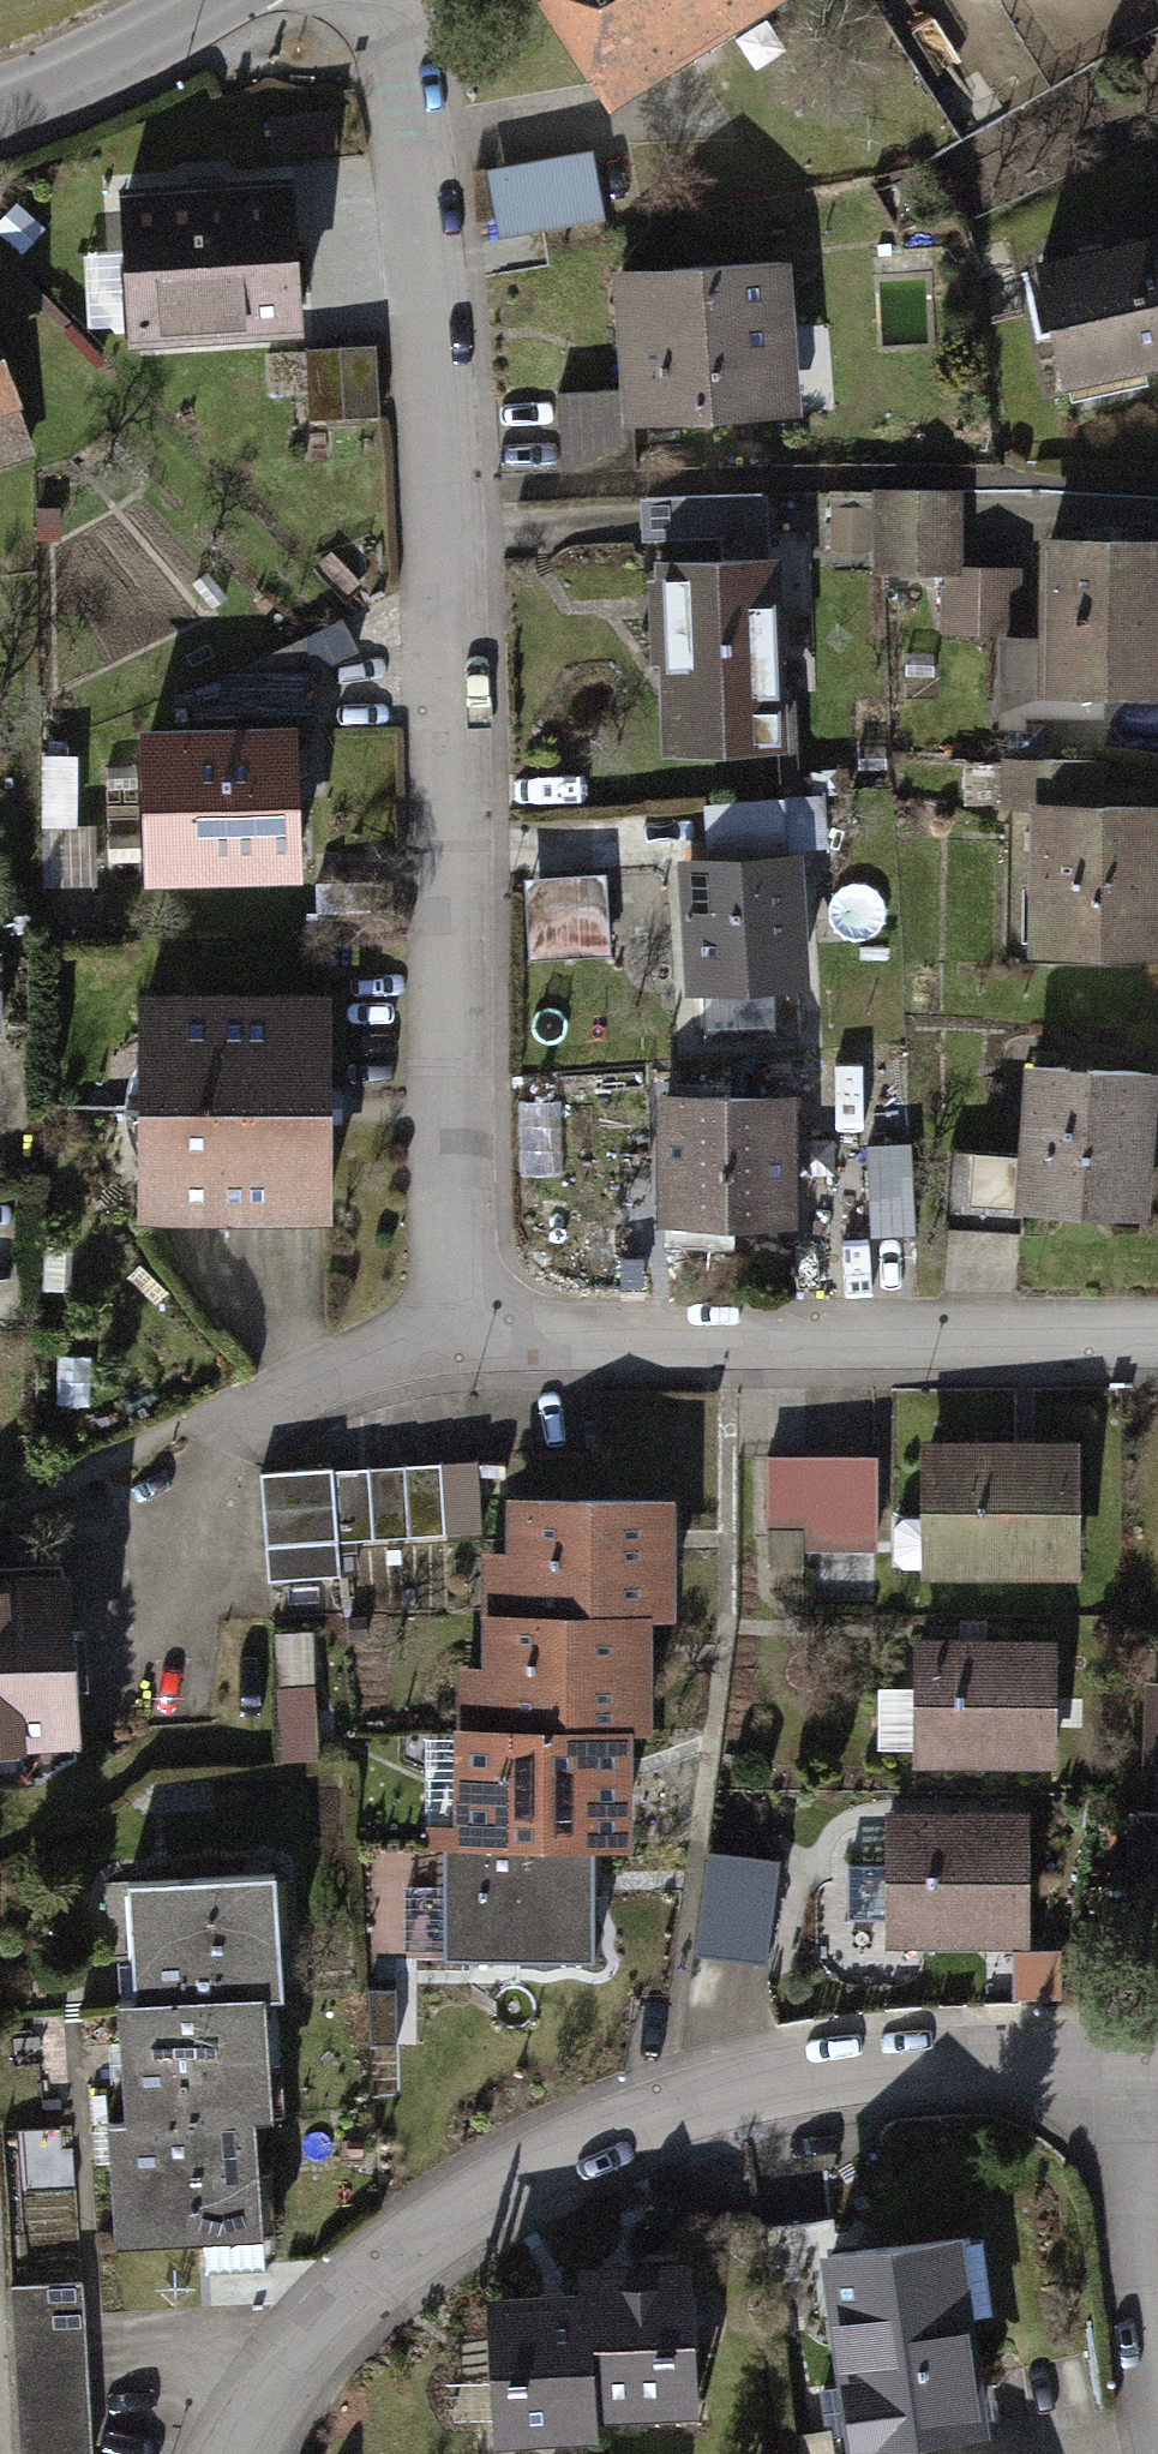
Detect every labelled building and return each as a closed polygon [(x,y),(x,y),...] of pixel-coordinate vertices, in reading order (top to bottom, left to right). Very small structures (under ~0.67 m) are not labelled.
[(587,125),(767,14),(758,0),(509,0),(587,125)] [(971,10),(985,0),(965,0),(971,10)] [(341,154),(339,119),(275,122),(277,157),(341,154)] [(588,158),(485,175),(497,243),(599,226),(588,158)] [(274,180),(100,196),(114,349),(288,333),(274,180)] [(1018,235),(1051,388),(1157,365),(1157,204),(1018,235)] [(785,262),(606,272),(614,422),(793,413),(785,262)] [(375,347),(304,353),(309,426),(381,421),(375,347)] [(19,453),(0,405),(0,460),(19,453)] [(962,494),(870,494),(870,580),(948,580),(948,643),(991,643),(991,723),(1063,724),(1063,695),(1028,695),(1028,637),(1029,575),(962,575),(962,494)] [(1029,535),(1029,575),(1028,637),(1028,695),(1063,695),(1157,695),(1157,536),(1029,535)] [(767,557),(650,561),(656,757),(773,753),(767,557)] [(285,729),(131,732),(135,891),(290,887),(285,729)] [(45,761),(52,888),(96,885),(89,759),(45,761)] [(1021,804),(1021,959),(1157,960),(1157,804),(1021,804)] [(794,851),(676,858),(684,996),(802,990),(794,851)] [(611,882),(529,886),(533,968),(615,964),(611,882)] [(315,996),(128,998),(130,1227),(317,1225),(315,996)] [(1144,1068),(1015,1063),(1011,1160),(964,1158),(962,1210),(1138,1217),(1144,1068)] [(786,1097),(650,1099),(652,1231),(788,1229),(786,1097)] [(904,1171),(833,1174),(835,1239),(907,1236),(904,1171)] [(1074,1446),(922,1447),(923,1587),(1075,1586),(1074,1446)] [(873,1460),(765,1462),(767,1563),(875,1560),(873,1460)] [(477,1469),(259,1484),(268,1587),(337,1585),(336,1549),(482,1543),(477,1469)] [(484,1560),(484,1617),(640,1616),(664,1616),(663,1502),(502,1504),(503,1560),(484,1560)] [(66,1751),(49,1571),(0,1576),(0,1757),(66,1751)] [(484,1617),(474,1618),(475,1673),(453,1673),(453,1732),(620,1730),(641,1730),(640,1616),(484,1617)] [(1050,1652),(914,1649),(912,1769),(1048,1772),(1050,1652)] [(1138,1656),(1138,1770),(1157,1770),(1157,1656),(1138,1656)] [(426,1833),(427,1859),(621,1858),(620,1730),(453,1732),(449,1732),(450,1833),(426,1833)] [(1121,1795),(1117,1895),(1157,1897),(1157,1796),(1121,1795)] [(1024,1816),(885,1817),(886,1954),(1025,1953),(1024,1816)] [(772,1973),(785,1871),(713,1862),(700,1964),(772,1973)] [(589,1863),(441,1864),(440,1968),(587,1966),(589,1863)] [(126,2006),(108,2008),(119,2132),(96,2134),(105,2244),(245,2232),(235,2121),(258,2119),(249,2010),(278,2008),(266,1873),(115,1886),(126,2006)] [(1018,1961),(1025,2003),(1065,1997),(1058,1954),(1018,1961)] [(941,2236),(810,2254),(836,2448),(971,2429),(941,2236)] [(568,2298),(476,2308),(491,2453),(587,2443),(585,2425),(691,2414),(674,2260),(566,2271),(568,2298)] [(9,2292),(18,2453),(94,2453),(85,2288),(9,2292)] [(870,2453),(916,2453),(911,2440),(870,2453)]
